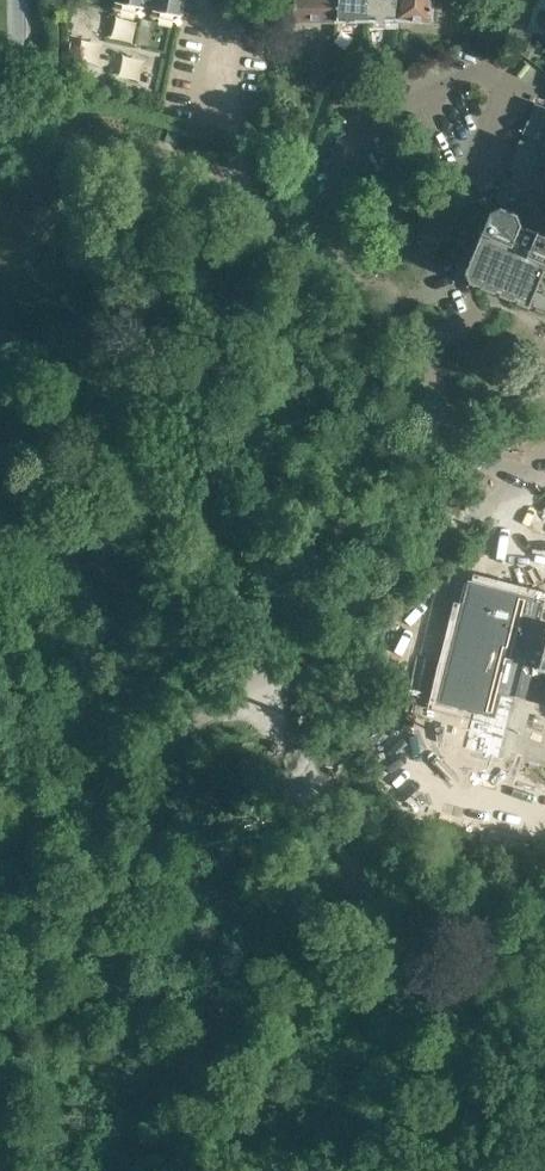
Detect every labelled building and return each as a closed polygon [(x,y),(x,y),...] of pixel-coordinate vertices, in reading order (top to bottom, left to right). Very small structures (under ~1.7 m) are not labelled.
[(117,1),(121,8),(137,12),(146,6),(154,8),(155,9),(159,17),(174,20),(181,17),(185,0),(117,0),(117,1)] [(281,12),(293,13),(294,0),(282,0),(281,12)] [(293,19),(338,20),(339,0),(295,0),(293,19)] [(338,20),(369,19),(371,0),(340,0),(338,20)] [(369,19),(396,18),(398,0),(371,0),(369,19)] [(396,18),(432,22),(433,15),(434,0),(398,0),(396,18)] [(483,230),(467,267),(474,283),(544,312),(544,106),(536,102),(523,133),(528,135),(526,140),(520,138),(508,169),(513,171),(511,177),(506,174),(497,195),(502,206),(491,211),(483,230)] [(440,699),(493,712),(499,689),(518,694),(544,701),(544,608),(540,607),(539,614),(525,610),(529,595),(470,580),(440,699)]
